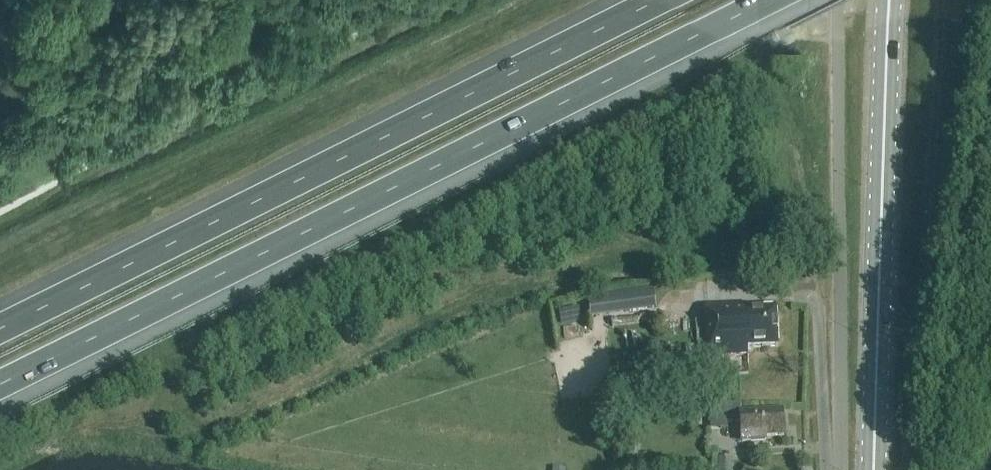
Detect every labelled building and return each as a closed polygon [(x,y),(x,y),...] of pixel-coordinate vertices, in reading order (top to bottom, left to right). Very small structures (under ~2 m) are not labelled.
[(600,326),(652,316),(651,310),(663,308),(659,287),(595,299),(600,326)] [(747,349),(778,348),(776,310),(745,311),(745,305),(705,307),(706,323),(703,323),(705,358),(748,356),(747,349)] [(630,401),(616,401),(615,410),(629,410),(630,401)] [(780,435),(779,411),(739,413),(738,405),(708,403),(710,430),(726,429),(725,423),(739,423),(740,441),(764,439),(764,435),(780,435)] [(732,458),(715,459),(715,469),(732,469),(732,458)]
